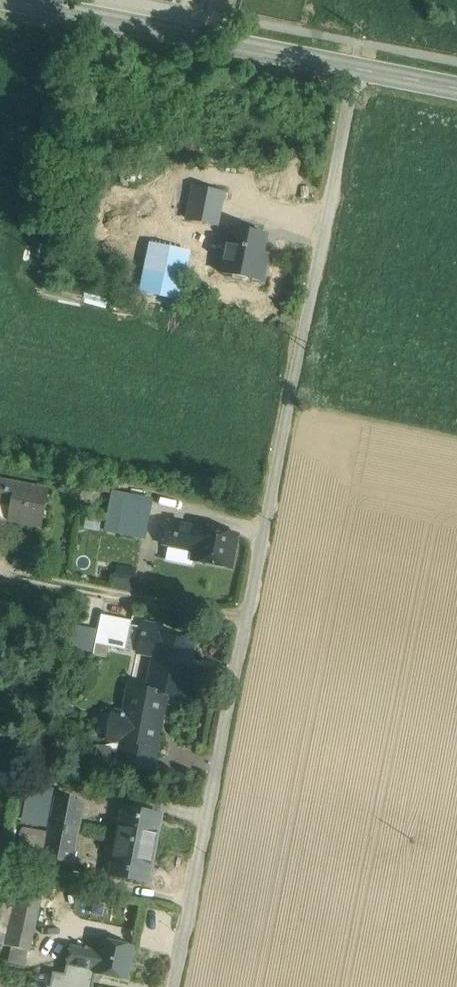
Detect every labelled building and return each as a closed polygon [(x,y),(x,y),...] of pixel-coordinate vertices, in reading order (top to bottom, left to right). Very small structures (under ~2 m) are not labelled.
[(219,226),(227,191),(192,184),(185,219),(219,226)] [(267,235),(231,228),(222,274),(263,282),(267,262),(262,261),(267,235)] [(0,481),(0,502),(12,504),(9,520),(42,526),(48,491),(0,481)] [(129,497),(114,494),(107,531),(122,534),(129,497)] [(150,501),(129,496),(129,497),(122,534),(143,538),(150,501)] [(200,528),(169,523),(165,544),(196,550),(194,560),(230,567),(237,536),(200,529),(200,528)] [(132,621),(102,615),(95,644),(126,650),(132,621)] [(194,641),(161,635),(163,627),(144,623),(138,652),(155,656),(148,691),(148,692),(165,695),(183,699),(194,641)] [(148,691),(130,687),(125,715),(113,712),(108,739),(122,742),(118,764),(153,770),(158,747),(156,746),(165,695),(148,692),(148,691)] [(31,781),(21,779),(16,806),(26,808),(31,781)] [(83,804),(57,798),(51,828),(78,833),(83,804)] [(160,815),(125,808),(118,841),(154,848),(160,815)] [(78,833),(51,828),(45,858),(72,863),(78,833)] [(154,848),(118,841),(111,876),(147,883),(154,848)] [(42,891),(19,885),(6,946),(29,951),(42,891)] [(135,946),(102,940),(100,952),(70,946),(67,965),(96,971),(96,974),(128,981),(135,946)] [(67,965),(65,975),(52,973),(49,986),(93,986),(96,974),(96,971),(67,965)]
